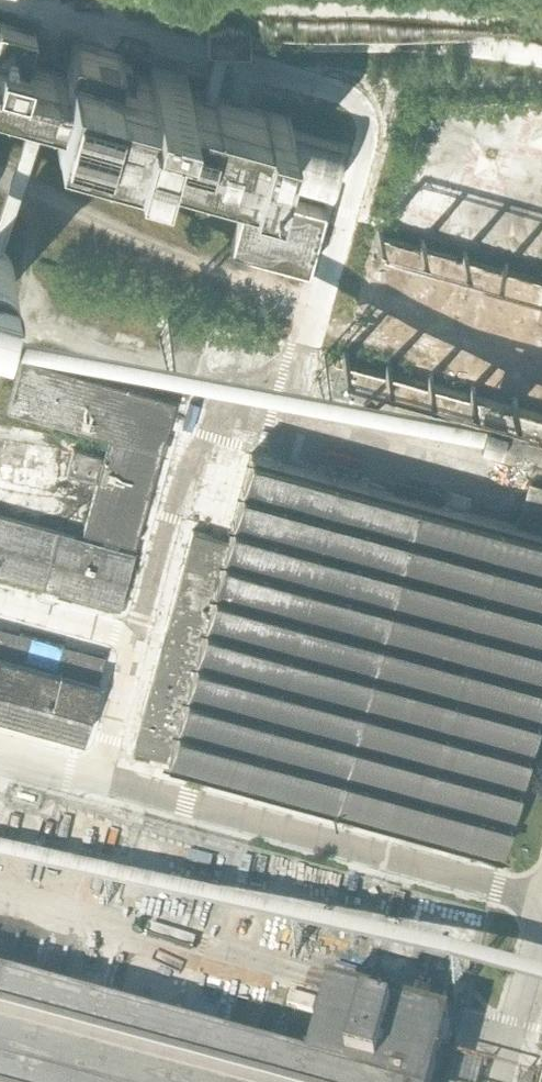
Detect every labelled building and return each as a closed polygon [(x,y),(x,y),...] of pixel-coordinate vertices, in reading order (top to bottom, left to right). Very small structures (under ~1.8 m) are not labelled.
[(291,117),(185,89),(188,77),(153,67),(149,79),(118,71),(122,55),(74,42),(65,74),(27,63),(36,32),(0,22),(0,83),(58,99),(54,117),(330,192),(343,144),(288,129),(291,117)] [(230,249),(308,271),(325,209),(247,188),(230,249)] [(11,279),(0,275),(0,315),(11,279)] [(169,400),(15,362),(2,410),(114,438),(88,541),(131,552),(169,400)] [(67,475),(95,482),(101,457),(73,449),(67,475)] [(498,853),(541,694),(541,534),(251,455),(227,540),(193,531),(133,751),(498,853)] [(524,509),(541,514),(541,484),(532,481),(524,509)] [(119,607),(131,552),(88,541),(0,516),(0,575),(119,607)] [(12,658),(0,655),(0,716),(84,738),(99,682),(56,670),(63,646),(19,634),(12,658)] [(311,1075),(0,990),(0,1081),(437,1081),(451,1031),(371,1009),(382,970),(350,961),(340,1000),(332,998),(311,1075)] [(291,1003),(315,1007),(317,994),(293,990),(291,1003)]
